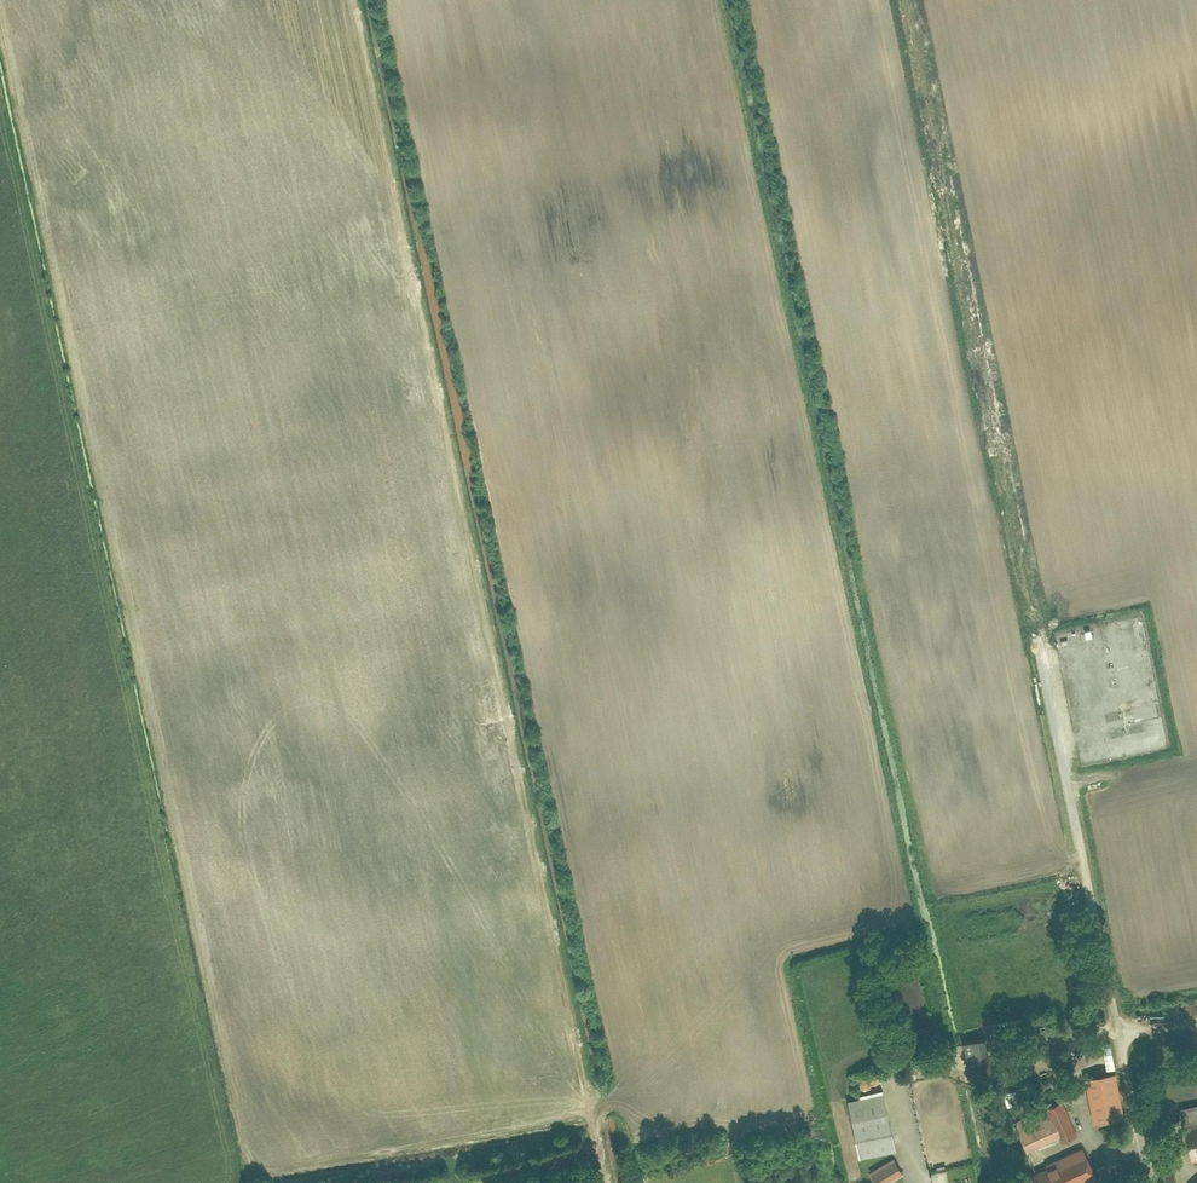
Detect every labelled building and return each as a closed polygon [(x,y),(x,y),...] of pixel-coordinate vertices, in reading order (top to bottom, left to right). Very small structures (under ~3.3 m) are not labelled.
[(985,1034),(961,1038),(967,1073),(990,1069),(985,1034)] [(1106,1052),(1087,1061),(1094,1075),(1113,1066),(1106,1052)] [(1002,1089),(1005,1103),(1021,1100),(1017,1085),(1002,1089)] [(883,1096),(849,1103),(860,1161),(895,1154),(883,1096)] [(1060,1102),(1017,1124),(1026,1143),(1056,1128),(1062,1140),(1078,1132),(1063,1101),(1060,1102)] [(1183,1110),(1194,1162),(1196,1161),(1196,1107),(1183,1110)] [(1033,1174),(1038,1182),(1088,1182),(1099,1177),(1083,1147),(1033,1174)] [(876,1182),(890,1182),(903,1176),(894,1159),(870,1173),(876,1182)]
